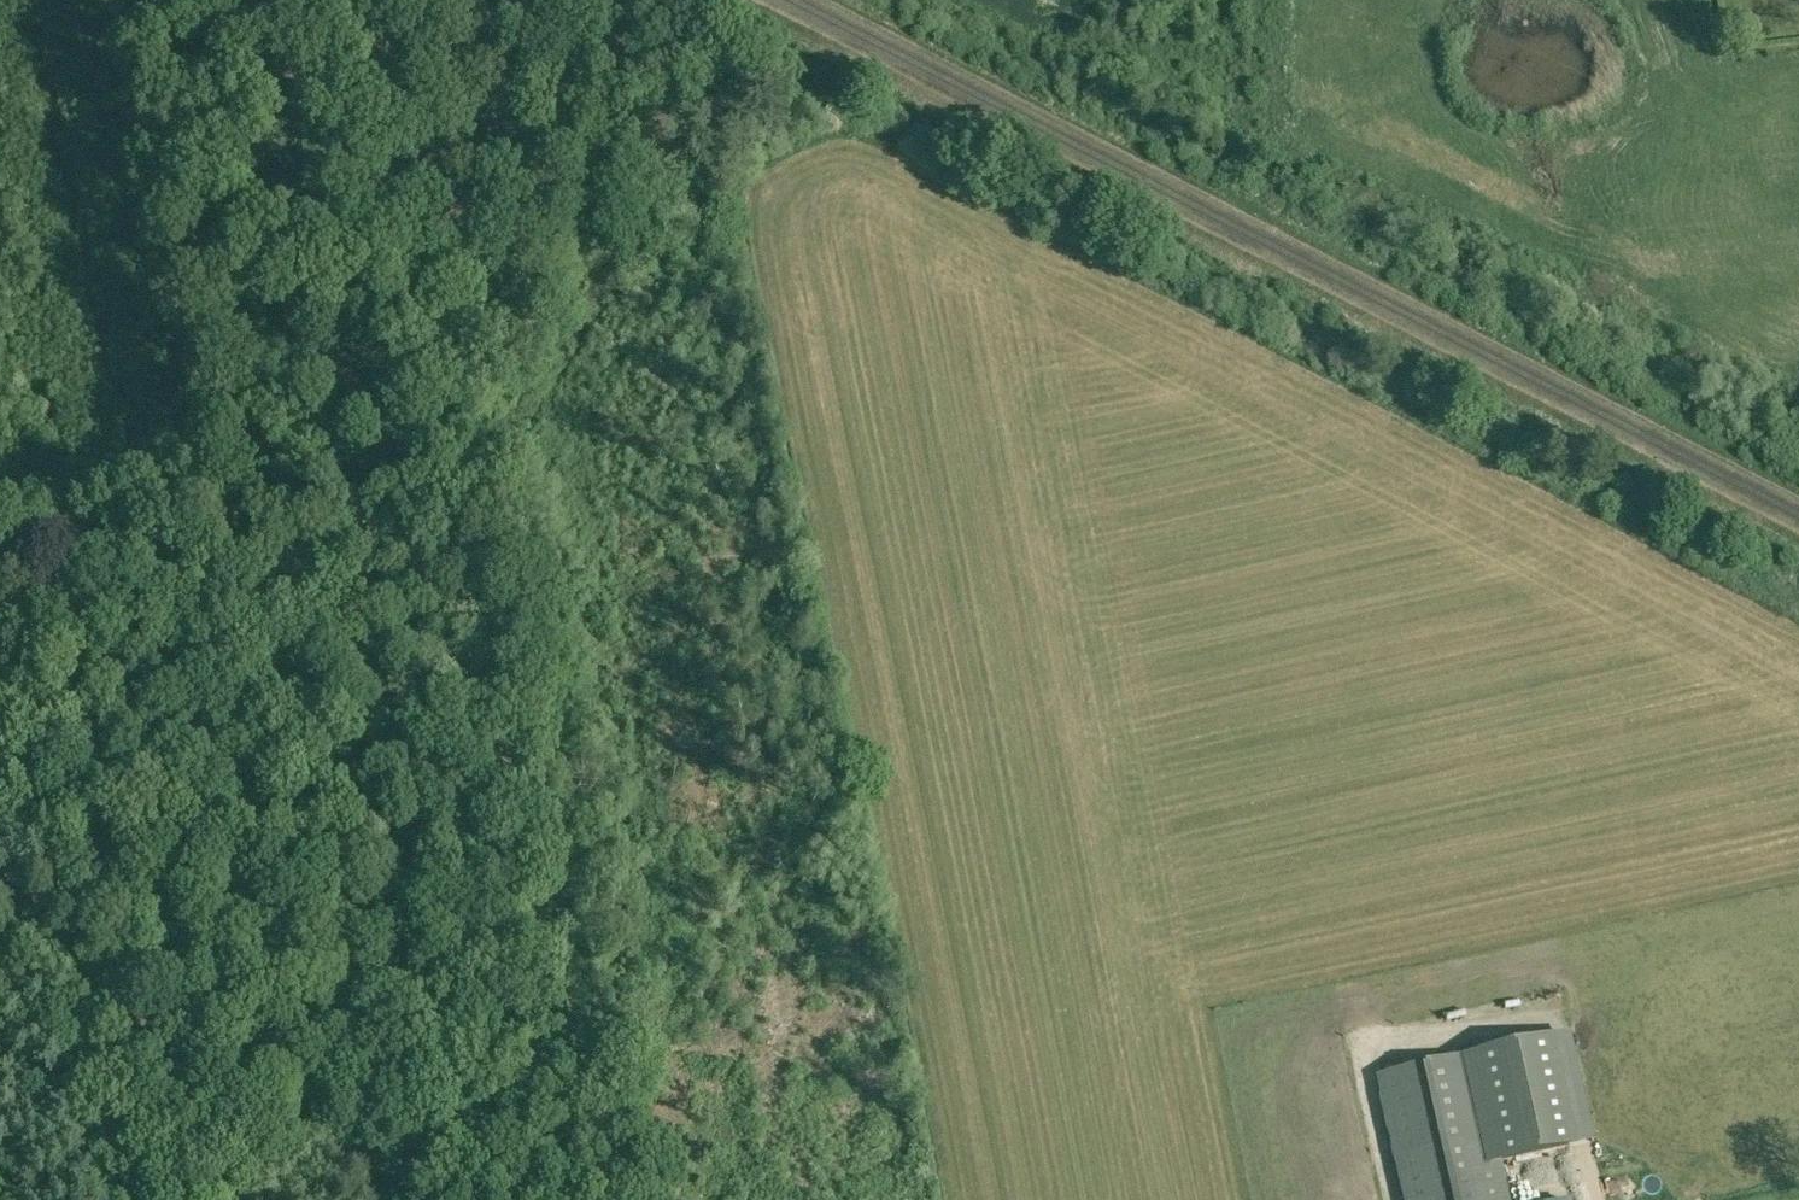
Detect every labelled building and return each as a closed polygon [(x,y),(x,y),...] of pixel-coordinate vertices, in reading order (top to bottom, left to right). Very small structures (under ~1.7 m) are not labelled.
[(1378,1077),(1406,1199),(1510,1199),(1502,1161),(1594,1141),(1570,1035),(1378,1077)]
